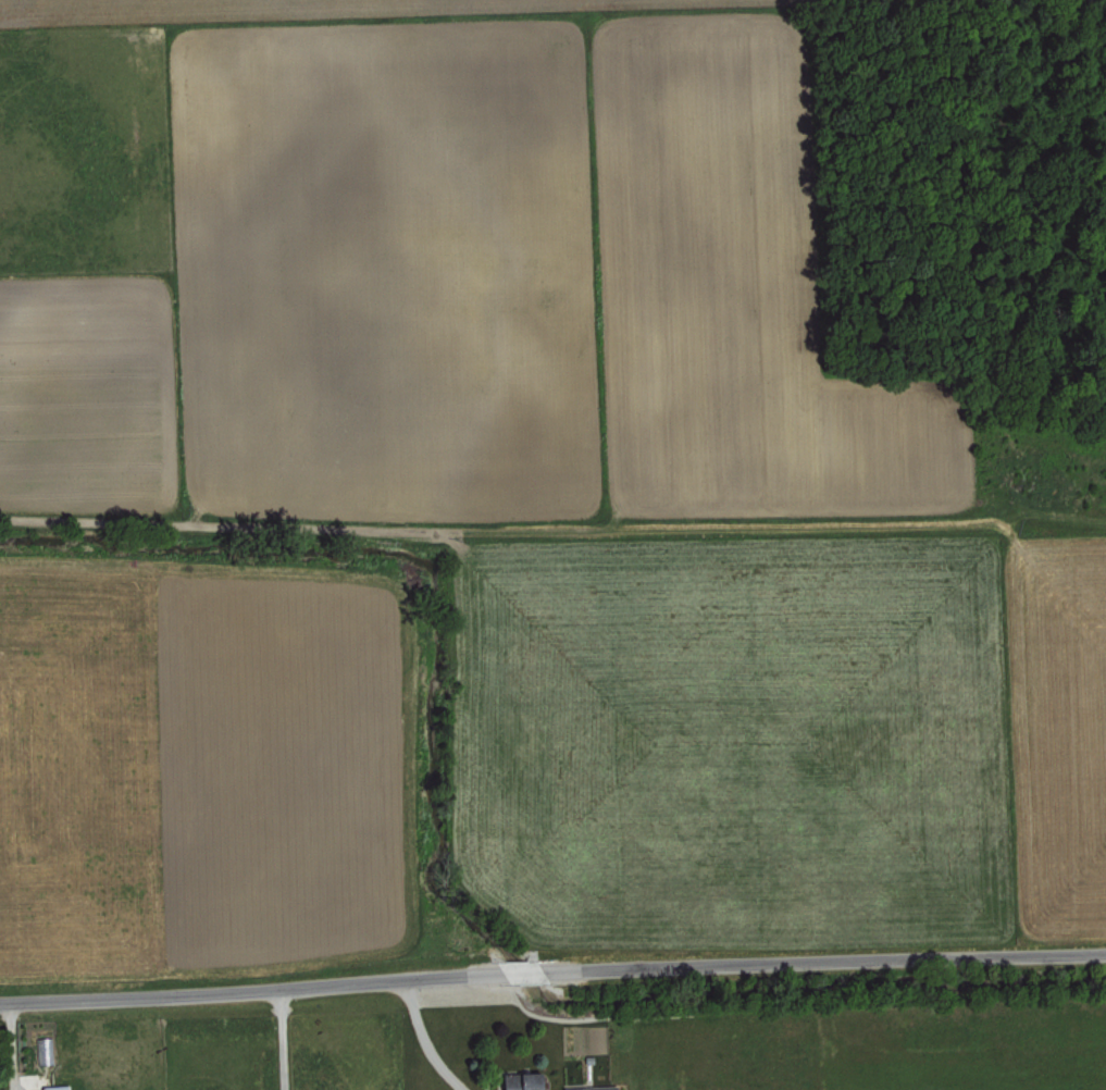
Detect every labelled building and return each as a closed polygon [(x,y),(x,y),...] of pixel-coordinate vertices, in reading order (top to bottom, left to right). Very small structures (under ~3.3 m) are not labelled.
[(37,1037),(38,1064),(53,1064),(52,1037),(37,1037)] [(542,1073),(501,1072),(500,1089),(542,1089),(542,1073)]
